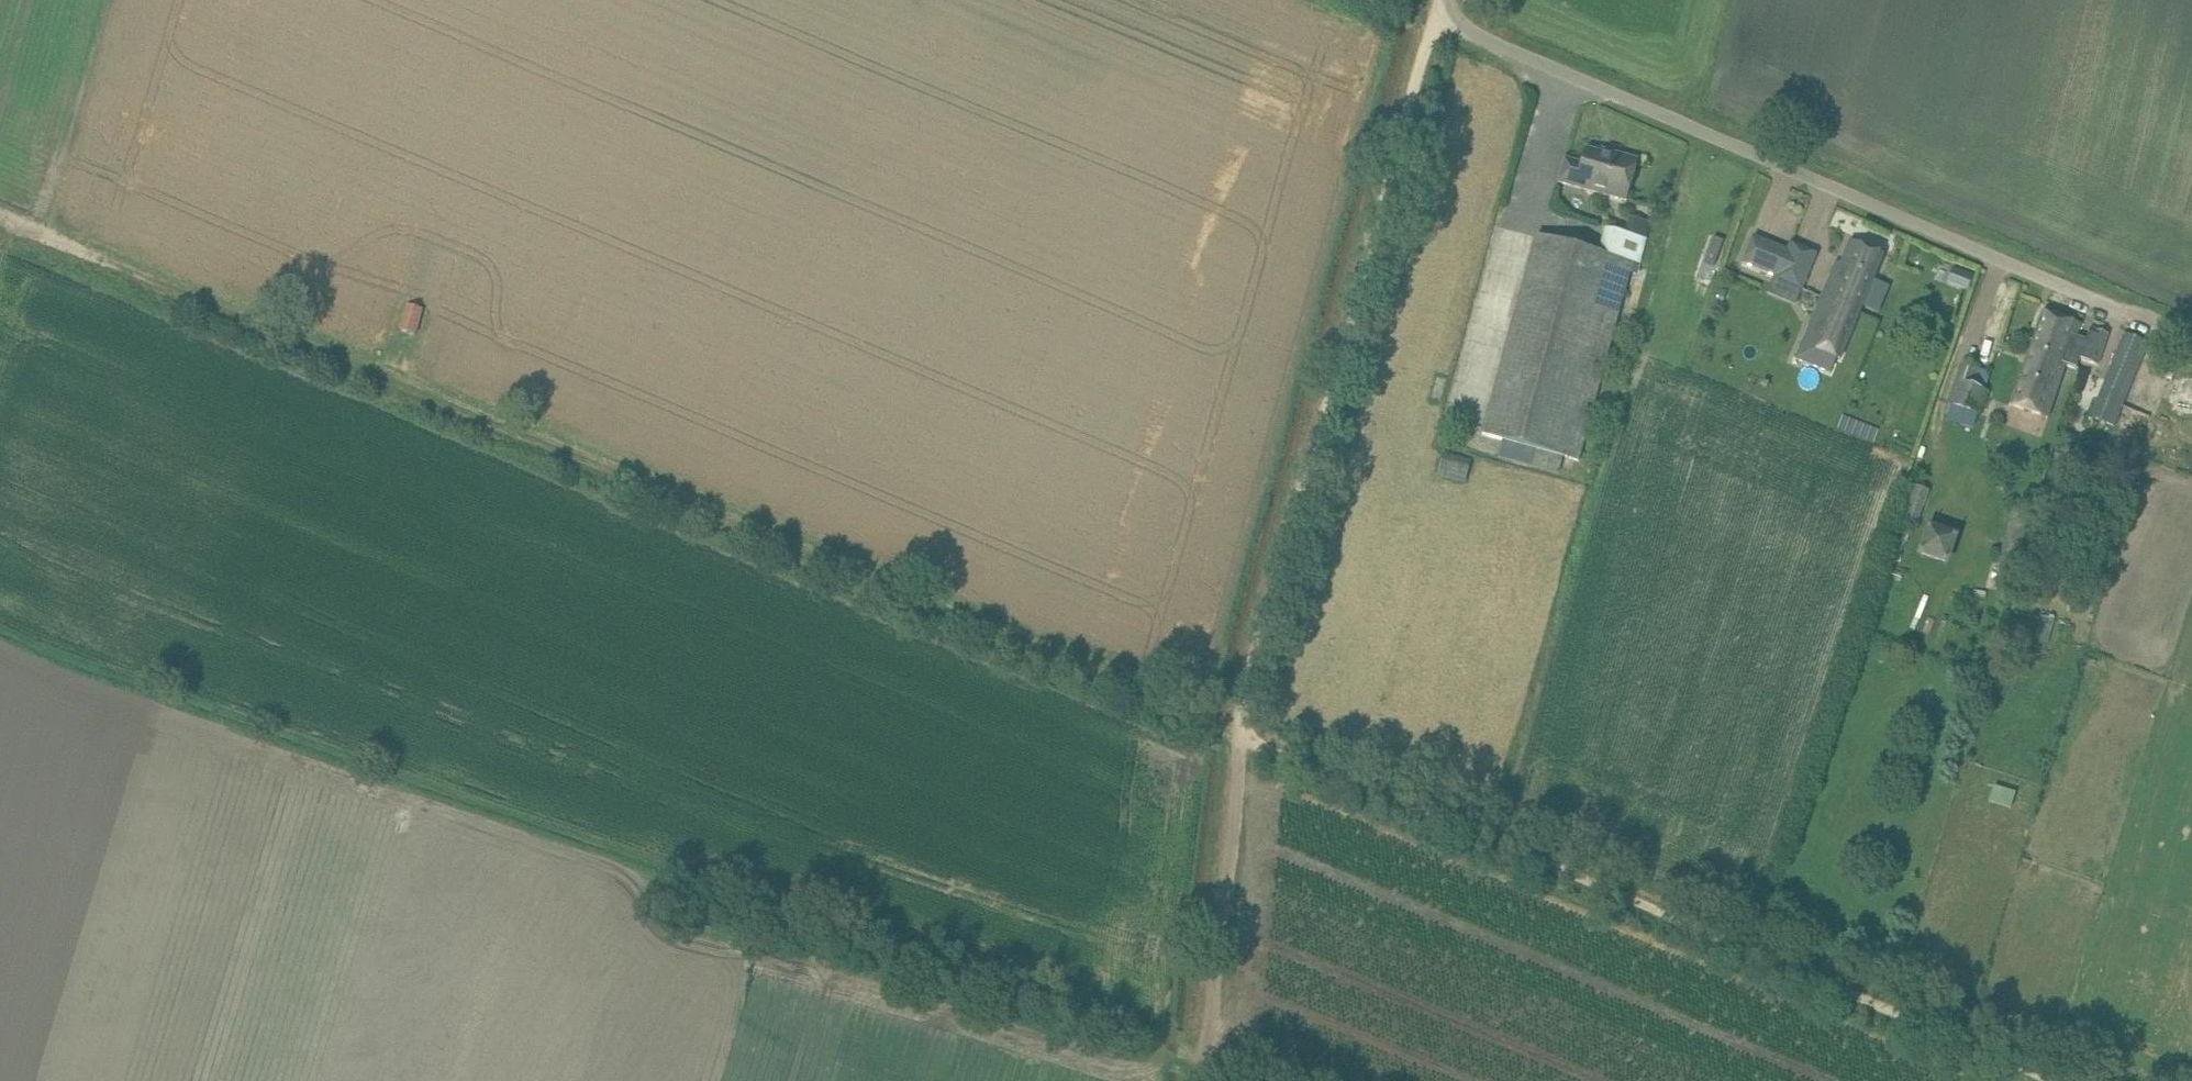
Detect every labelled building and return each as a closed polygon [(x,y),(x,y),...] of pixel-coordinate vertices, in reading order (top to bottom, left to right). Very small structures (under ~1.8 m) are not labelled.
[(1565,159),(1558,182),(1626,201),(1638,159),(1613,152),(1612,156),(1586,149),(1582,163),(1565,159)] [(1630,231),(1646,235),(1650,221),(1634,217),(1630,231)] [(1599,254),(1536,236),(1482,434),(1502,440),(1498,456),(1558,473),(1563,456),(1578,461),(1630,272),(1638,274),(1647,240),(1606,228),(1599,254)] [(1754,236),(1743,263),(1775,277),(1787,250),(1754,236)] [(1714,237),(1705,262),(1723,268),(1732,244),(1714,237)] [(1836,262),(1820,299),(1859,315),(1859,313),(1884,255),(1850,241),(1840,264),(1836,262)] [(1817,254),(1790,243),(1787,250),(1775,277),(1803,289),(1817,254)] [(1803,340),(1796,358),(1831,373),(1837,358),(1840,359),(1849,340),(1846,339),(1851,328),(1853,329),(1859,315),(1820,299),(1812,318),(1814,319),(1805,341),(1803,340)] [(415,335),(423,309),(408,305),(401,330),(415,335)] [(2066,364),(2073,345),(2080,324),(2043,311),(2036,332),(2030,351),(2066,364)] [(2125,334),(2091,415),(2115,425),(2148,343),(2125,334)] [(2066,364),(2030,351),(2011,405),(2048,418),(2066,364)] [(1989,391),(1972,385),(1978,367),(1962,362),(1948,405),(1981,415),(1989,391)] [(2080,396),(2089,373),(2078,369),(2070,392),(2080,396)] [(2170,382),(2165,404),(2181,420),(2191,416),(2191,376),(2170,382)] [(1472,461),(1443,453),(1438,476),(1466,484),(1472,461)] [(1929,491),(1909,484),(1897,518),(1917,525),(1929,491)] [(1959,535),(1927,524),(1917,555),(1948,566),(1959,535)] [(2016,793),(1995,786),(1990,800),(2011,807),(2016,793)]
